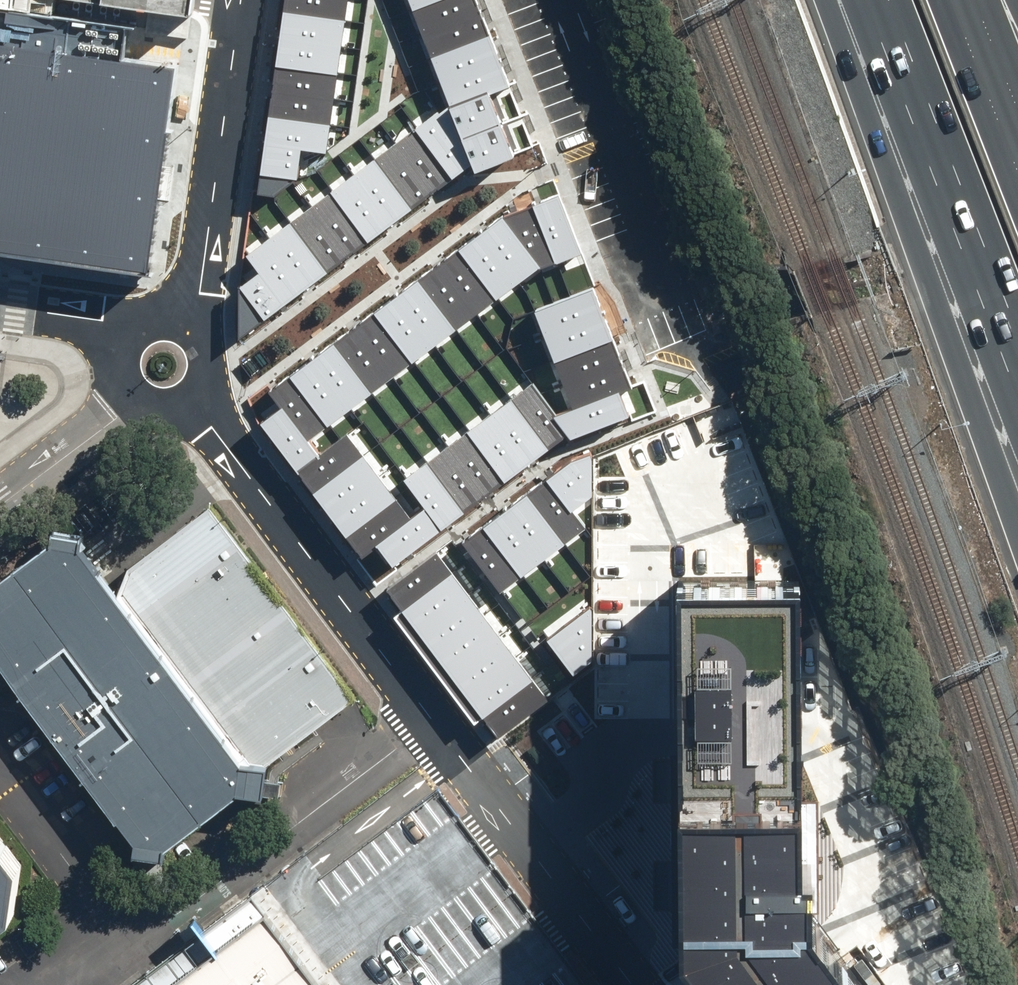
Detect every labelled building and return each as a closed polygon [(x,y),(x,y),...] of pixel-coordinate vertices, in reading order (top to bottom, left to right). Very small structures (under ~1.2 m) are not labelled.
[(188,17),(191,0),(68,0),(188,17)] [(256,194),(274,199),(297,180),(301,150),(325,153),(345,0),(285,0),(256,194)] [(477,0),(407,0),(448,106),(471,167),(474,174),(517,158),(493,94),(511,87),(477,0)] [(0,17),(0,261),(148,281),(178,69),(127,62),(130,35),(0,17)] [(448,106),(246,258),(258,272),(240,291),(240,342),(471,167),(448,106)] [(506,214),(270,391),(283,408),(310,443),(541,269),(582,254),(560,194),(506,214)] [(310,443),(283,408),(261,425),(363,562),(378,552),(392,568),(566,439),(569,442),(629,418),(619,394),(633,388),(594,289),(533,311),(570,410),(553,417),(531,385),(403,479),(424,509),(409,520),(346,434),(319,457),(310,443)] [(461,543),(497,590),(582,526),(571,512),(589,498),(588,455),(569,462),(461,543)] [(0,580),(0,663),(125,847),(159,851),(227,798),(230,769),(258,772),(357,697),(211,505),(128,567),(118,594),(90,559),(81,547),(51,543),(0,580)] [(384,592),(494,738),(547,699),(438,552),(384,592)] [(811,949),(804,594),(679,597),(686,971),(697,984),(838,984),(811,949)] [(544,641),(571,675),(592,662),(590,607),(544,641)] [(542,930),(471,837),(427,779),(417,766),(247,894),(316,984),(583,984),(542,930)] [(125,984),(316,984),(247,894),(125,984)]
